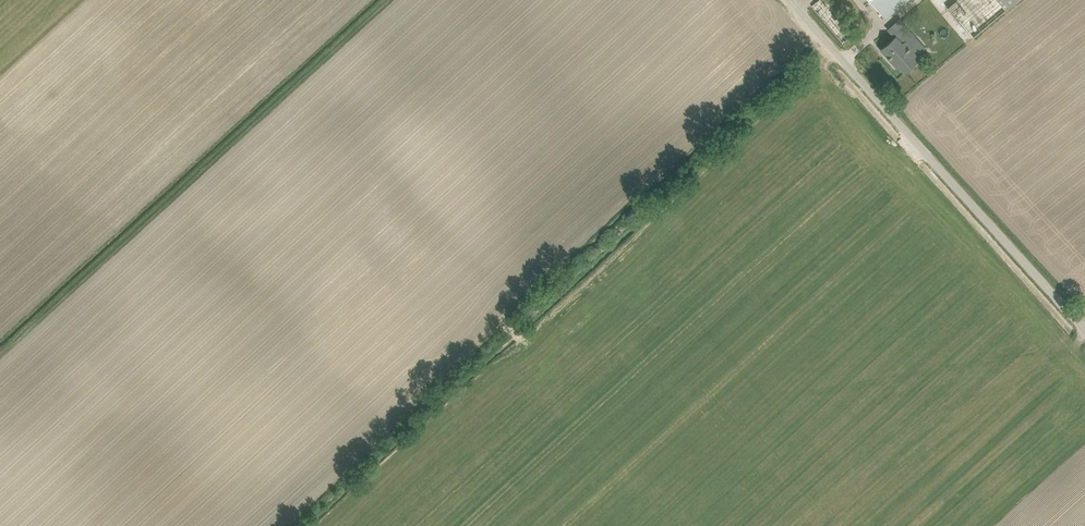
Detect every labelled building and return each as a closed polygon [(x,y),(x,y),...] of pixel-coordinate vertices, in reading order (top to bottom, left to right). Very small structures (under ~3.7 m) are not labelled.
[(885,18),(907,0),(870,0),(885,18)] [(947,7),(967,30),(976,23),(978,26),(993,13),(991,10),(999,3),(996,0),(955,0),(947,7)] [(1020,0),(996,0),(999,3),(1006,12),(1020,0)] [(896,36),(889,43),(881,50),(893,64),(895,62),(905,73),(928,53),(912,35),(903,44),(896,36)]
